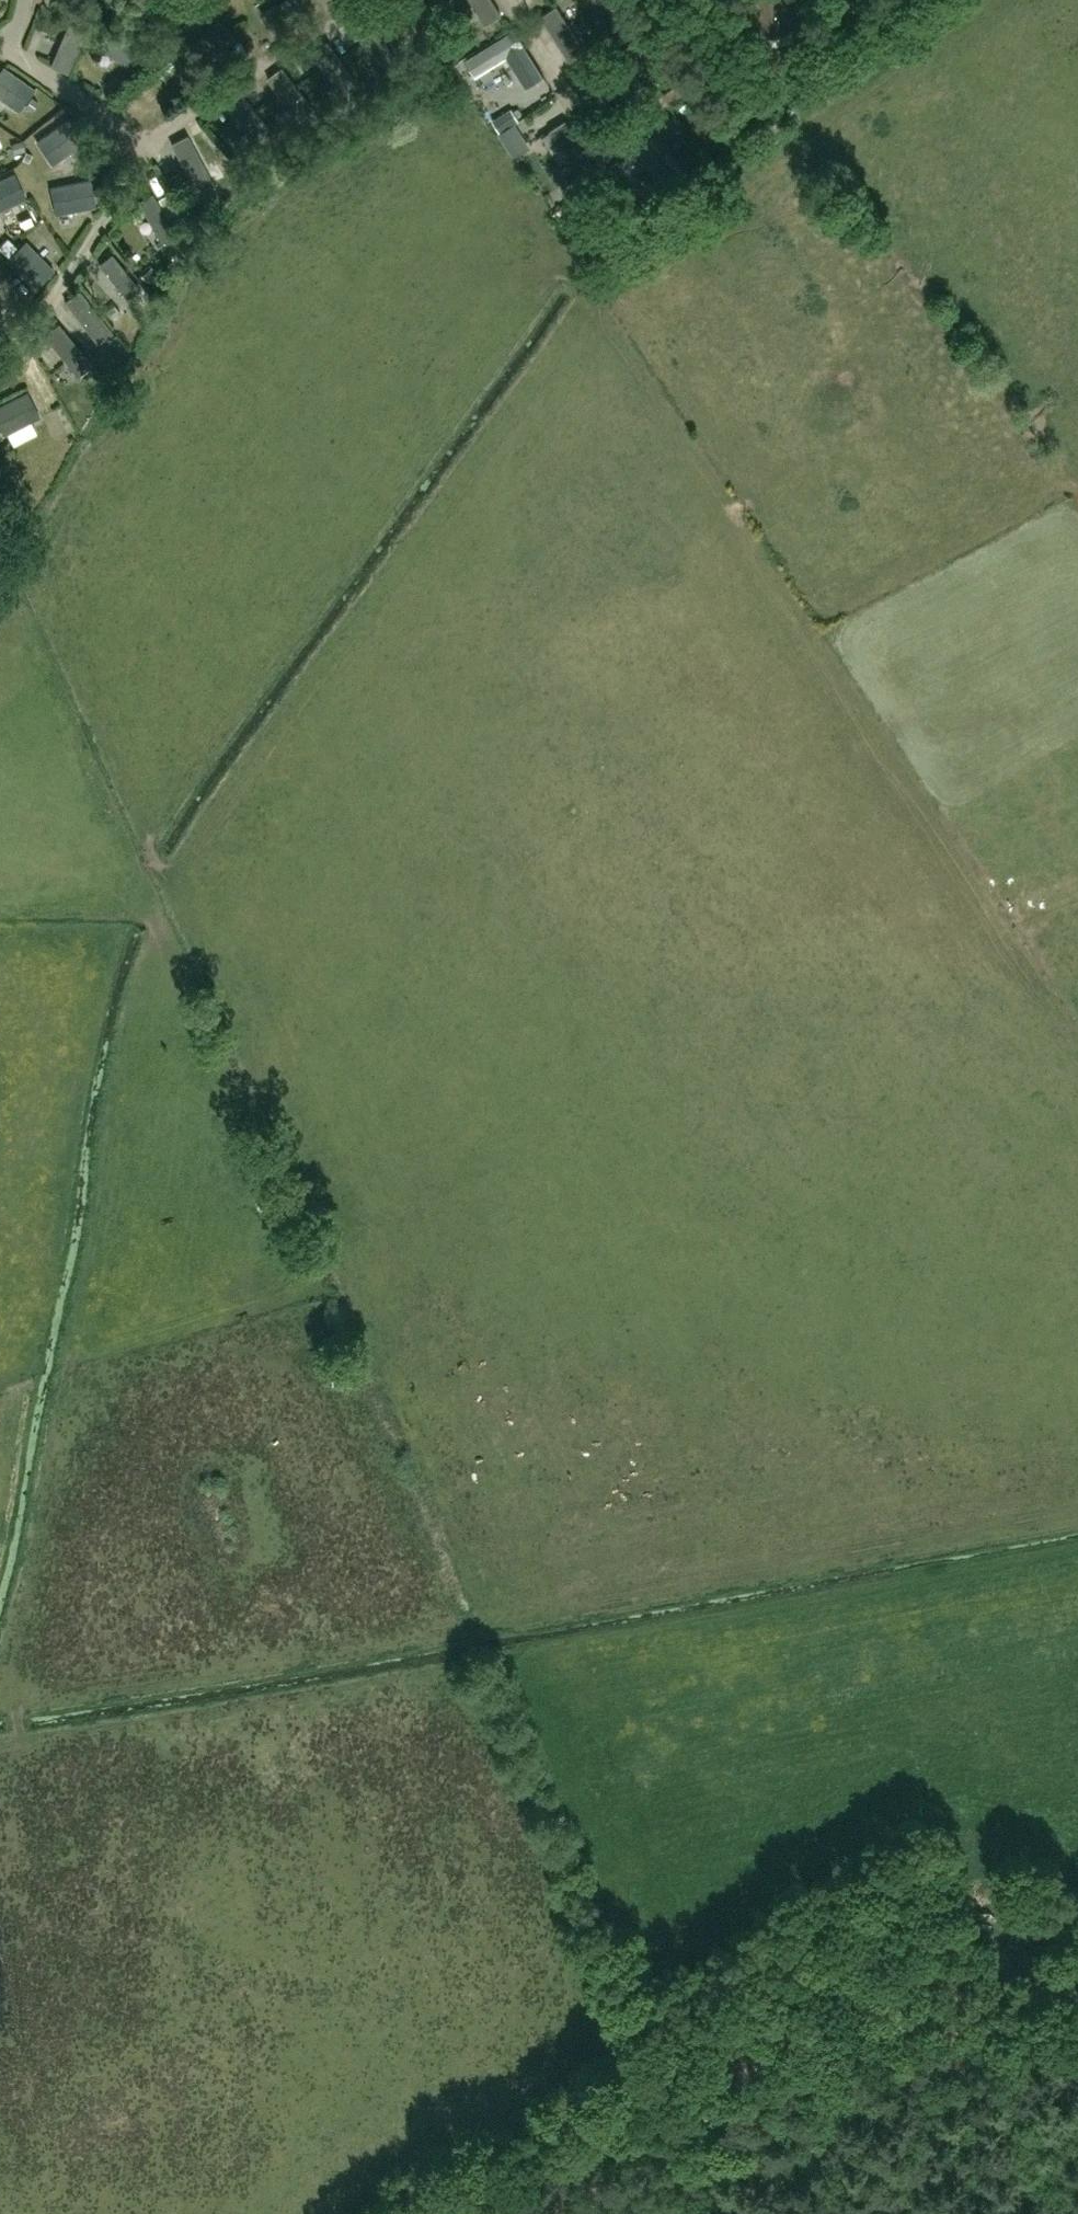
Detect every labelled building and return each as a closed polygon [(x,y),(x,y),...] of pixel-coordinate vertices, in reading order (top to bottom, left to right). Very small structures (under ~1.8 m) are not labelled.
[(355,9),(364,0),(345,0),(355,9)] [(785,0),(756,0),(764,32),(791,25),(785,0)] [(570,50),(581,45),(567,12),(556,17),(570,50)] [(59,68),(77,75),(97,26),(79,18),(59,68)] [(126,66),(141,44),(110,22),(95,45),(126,66)] [(34,88),(4,67),(0,72),(0,98),(18,111),(34,88)] [(518,111),(525,125),(543,115),(536,102),(518,111)] [(53,164),(85,141),(69,119),(37,141),(53,164)] [(650,170),(638,155),(626,164),(638,179),(650,170)] [(14,173),(0,180),(0,210),(26,198),(14,173)] [(57,196),(67,217),(92,205),(83,185),(57,196)] [(6,260),(34,289),(54,269),(26,241),(6,260)] [(27,392),(0,406),(0,426),(4,434),(40,416),(27,392)]
